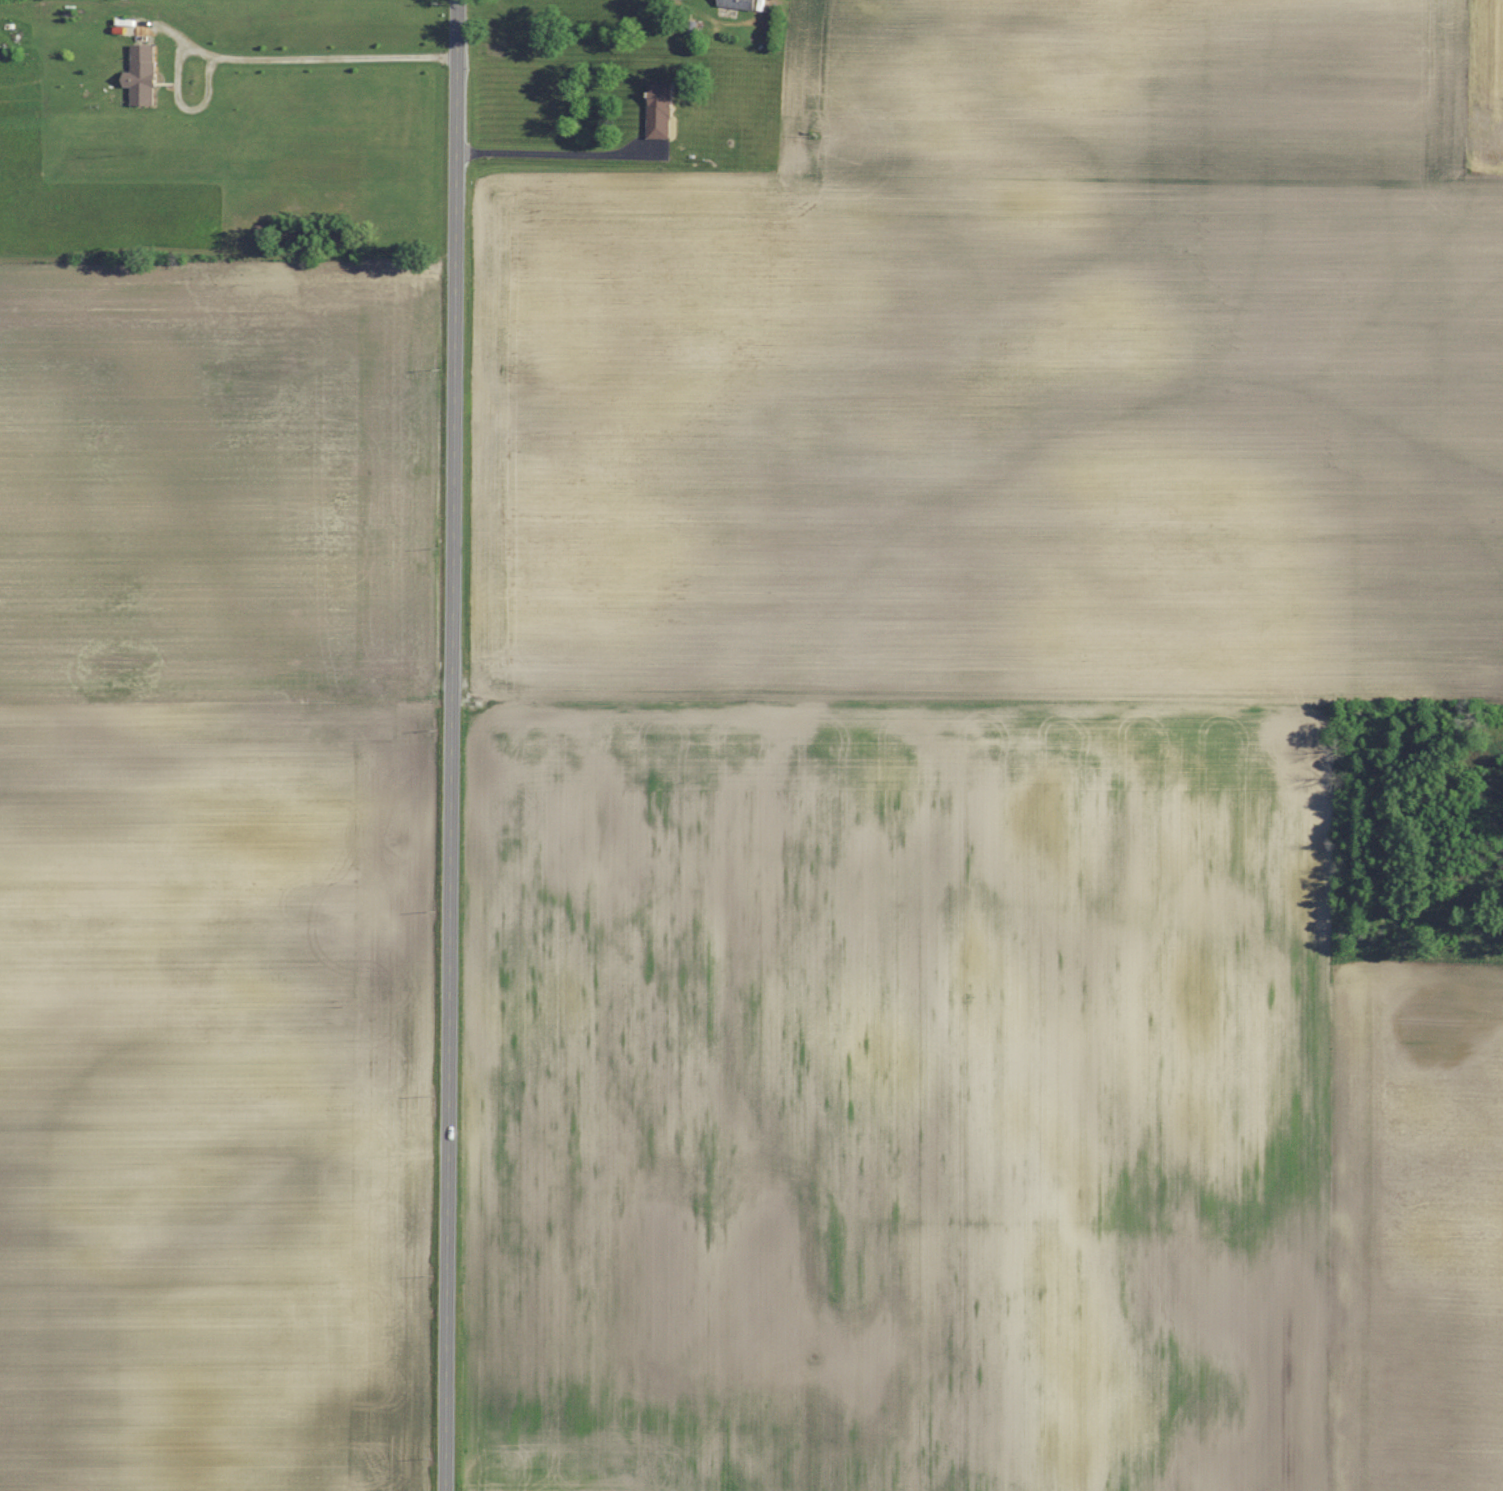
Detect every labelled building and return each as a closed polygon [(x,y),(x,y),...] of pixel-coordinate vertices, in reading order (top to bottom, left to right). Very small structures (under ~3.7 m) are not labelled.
[(721,6),(758,10),(759,0),(722,0),(721,6)] [(157,45),(133,45),(133,79),(126,79),(126,87),(133,87),(133,106),(157,106),(157,45)] [(650,139),(673,139),(673,84),(650,84),(650,139)]
